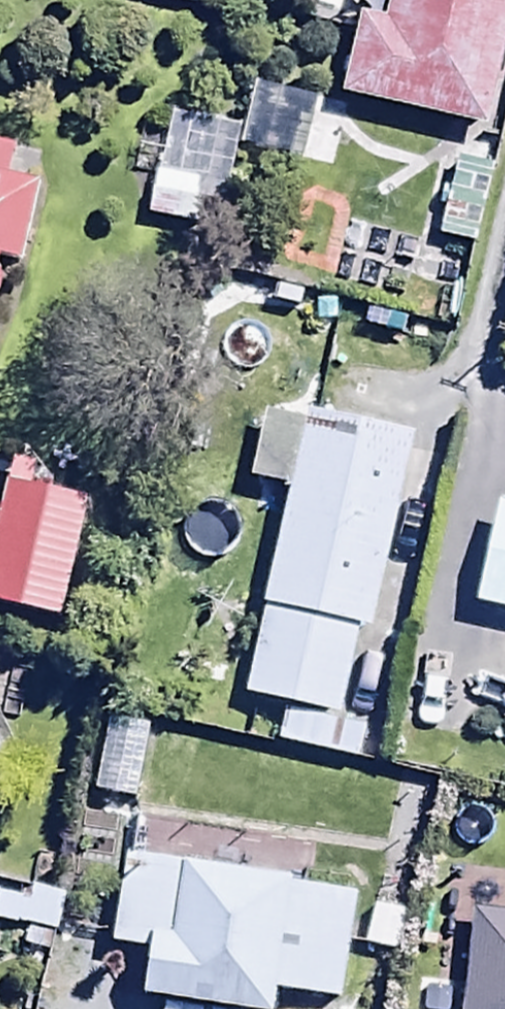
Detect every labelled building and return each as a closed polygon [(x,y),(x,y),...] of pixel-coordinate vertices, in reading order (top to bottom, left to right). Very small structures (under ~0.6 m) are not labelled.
[(504,0),(382,0),(378,15),(353,8),(332,90),(472,125),(504,0)] [(314,102),(251,88),(238,143),(302,158),(314,102)] [(12,260),(33,179),(1,170),(8,144),(0,142),(0,257),(12,260)] [(494,165),(449,156),(434,231),(478,240),(494,165)] [(211,177),(157,165),(145,215),(200,227),(211,177)] [(335,713),(405,431),(300,401),(297,413),(260,404),(243,472),(284,483),(233,688),(335,713)] [(468,602),(504,611),(504,498),(493,495),(468,602)] [(363,730),(285,711),(277,741),(356,760),(363,730)] [(119,852),(106,939),(140,943),(134,995),(253,1008),(265,1008),(269,982),(340,991),(352,888),(281,879),(282,871),(119,852)] [(54,934),(61,895),(2,885),(0,891),(0,924),(54,934)] [(463,906),(454,1008),(504,1008),(504,910),(463,906)]
